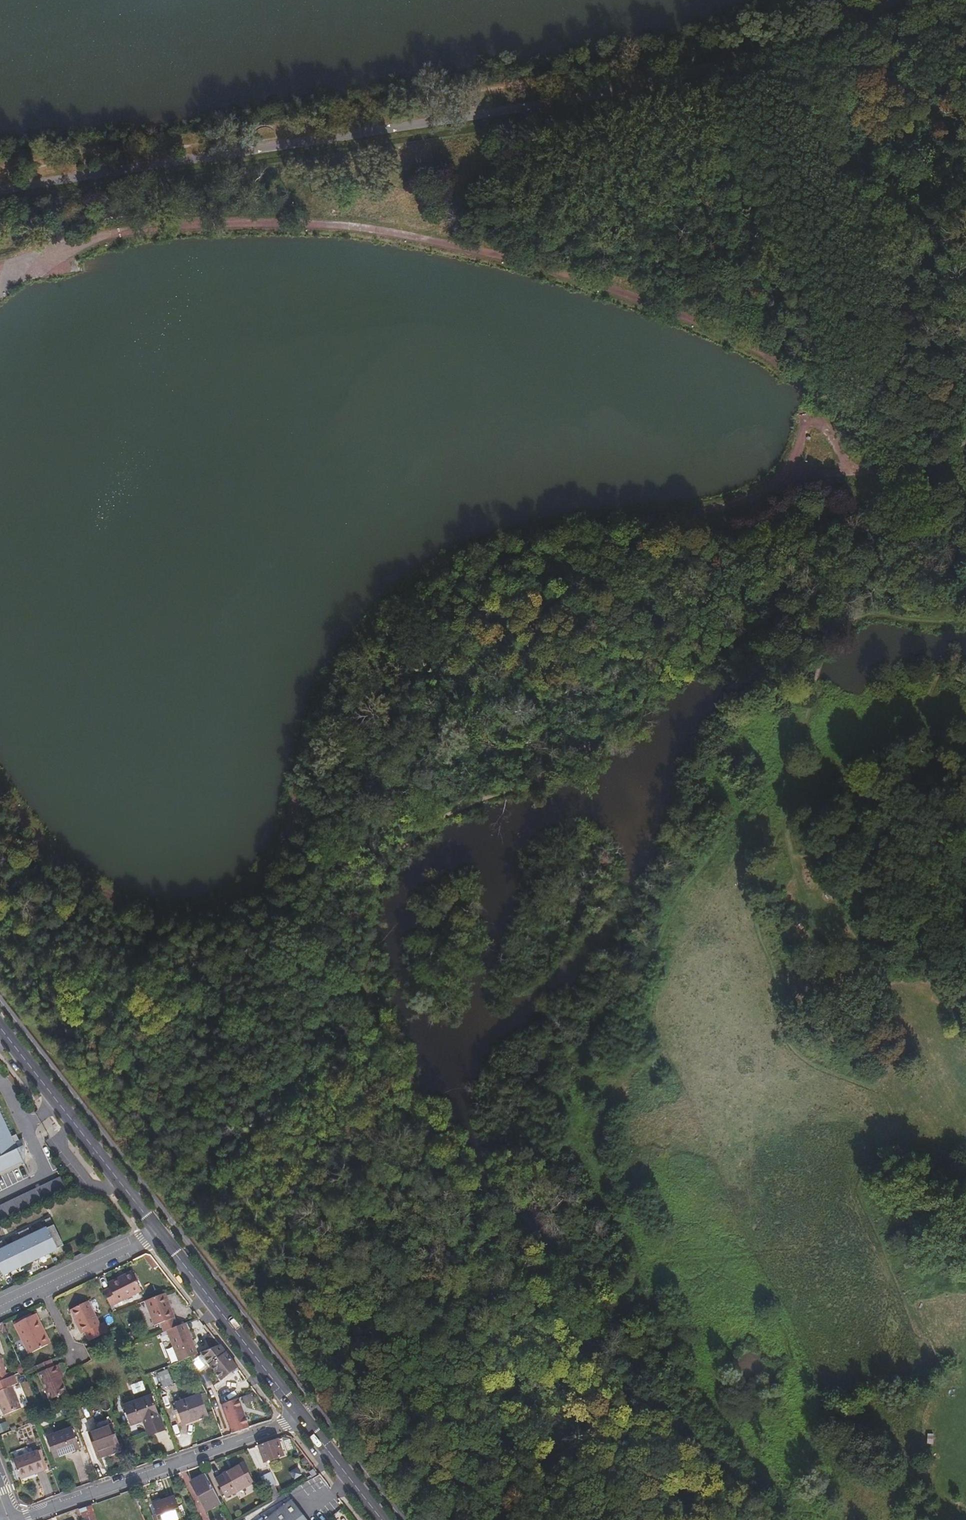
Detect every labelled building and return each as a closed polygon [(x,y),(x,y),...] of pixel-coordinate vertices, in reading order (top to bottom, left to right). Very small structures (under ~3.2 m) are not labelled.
[(1,1110),(4,1109),(0,1101),(0,1175),(26,1163),(23,1157),(24,1156),(22,1150),(26,1148),(23,1143),(22,1143),(19,1136),(14,1138),(1,1110)] [(0,1210),(0,1223),(70,1190),(66,1180),(0,1210)] [(66,1249),(56,1228),(54,1229),(31,1240),(29,1241),(26,1242),(4,1253),(1,1254),(0,1255),(0,1280),(66,1249)] [(122,1278),(134,1273),(133,1269),(121,1275),(122,1278)] [(143,1291),(134,1273),(122,1278),(121,1275),(107,1281),(110,1287),(103,1290),(111,1305),(143,1291)] [(176,1319),(167,1293),(146,1301),(156,1327),(176,1319)] [(78,1325),(81,1331),(100,1323),(88,1298),(71,1306),(79,1324),(78,1325)] [(48,1342),(41,1328),(44,1326),(37,1311),(15,1321),(29,1352),(48,1342)] [(202,1359),(188,1325),(169,1333),(182,1366),(202,1359)] [(51,1341),(44,1326),(41,1328),(48,1342),(51,1341)] [(215,1370),(230,1358),(225,1352),(206,1358),(215,1370)] [(242,1374),(230,1358),(215,1370),(226,1385),(242,1374)] [(61,1377),(55,1365),(54,1365),(51,1359),(36,1364),(39,1372),(37,1373),(50,1401),(68,1392),(61,1377)] [(64,1376),(58,1364),(55,1365),(61,1377),(64,1376)] [(172,1380),(169,1371),(160,1375),(163,1384),(172,1380)] [(9,1384),(15,1382),(11,1374),(0,1378),(0,1413),(17,1407),(9,1384)] [(208,1411),(200,1391),(174,1400),(181,1421),(208,1411)] [(151,1393),(123,1403),(129,1422),(142,1418),(147,1433),(163,1428),(151,1393)] [(248,1425),(239,1396),(223,1401),(232,1431),(248,1425)] [(111,1422),(87,1431),(93,1449),(118,1440),(111,1422)] [(71,1425),(46,1435),(53,1455),(78,1446),(71,1425)] [(282,1457),(275,1437),(256,1444),(262,1464),(282,1457)] [(37,1448),(12,1457),(19,1477),(45,1468),(37,1448)] [(241,1461),(213,1477),(223,1497),(252,1482),(241,1461)] [(220,1503),(204,1473),(190,1481),(205,1510),(220,1503)] [(277,1497),(271,1484),(263,1487),(270,1501),(277,1497)] [(158,1519),(176,1519),(182,1518),(174,1494),(152,1501),(158,1519)] [(290,1497),(261,1519),(307,1519),(290,1497)] [(85,1519),(99,1519),(93,1504),(81,1508),(85,1519)]
